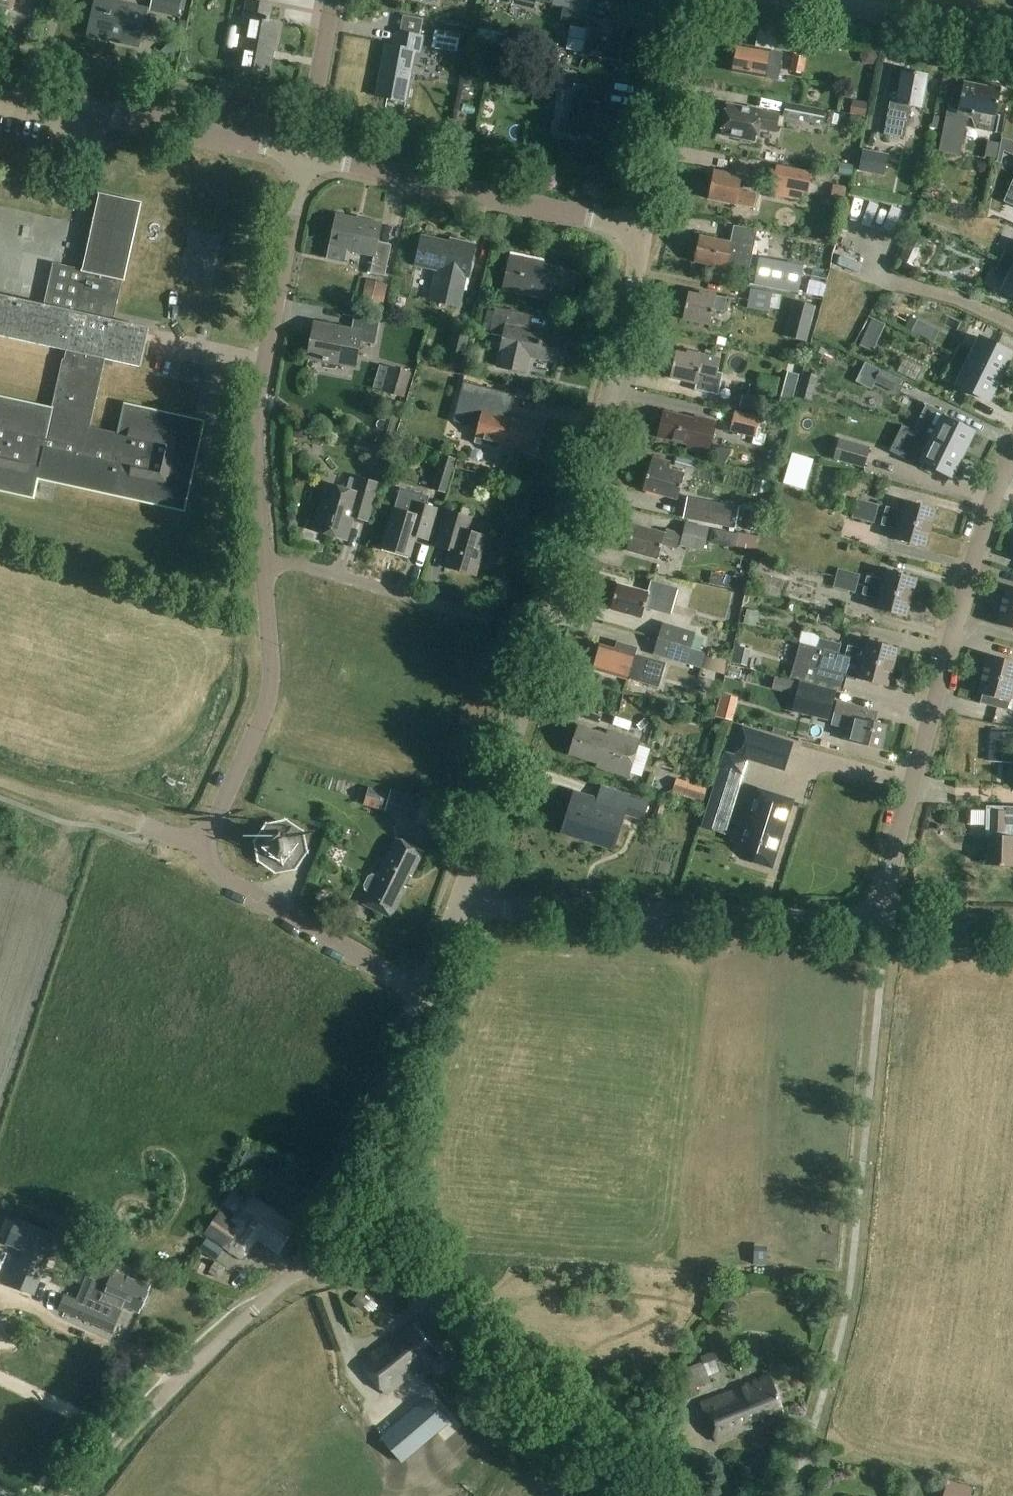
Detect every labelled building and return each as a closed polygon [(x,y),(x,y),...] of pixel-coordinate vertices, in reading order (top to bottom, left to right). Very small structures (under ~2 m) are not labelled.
[(12,10),(14,0),(0,0),(0,6),(12,10)] [(138,47),(146,11),(98,0),(96,0),(88,36),(138,47)] [(152,2),(150,11),(178,17),(181,0),(145,0),(152,2)] [(508,3),(534,10),(536,1),(534,0),(509,0),(508,3)] [(239,70),(269,75),(279,24),(270,22),(272,8),(247,3),(244,18),(249,19),(239,70)] [(584,55),(618,61),(625,26),(586,19),(587,12),(564,8),(561,24),(588,29),(584,55)] [(461,35),(435,30),(432,48),(457,52),(461,35)] [(420,54),(423,37),(397,32),(394,47),(386,46),(376,97),(406,103),(416,53),(420,54)] [(181,45),(173,39),(165,48),(173,55),(181,45)] [(733,72),(765,78),(778,80),(779,70),(782,54),(738,46),(733,72)] [(558,62),(560,53),(542,47),(539,57),(558,62)] [(497,51),(492,73),(535,83),(540,61),(497,51)] [(803,74),(806,57),(792,55),(790,72),(803,74)] [(922,109),(928,76),(902,71),(896,104),(890,103),(884,134),(905,138),(911,106),(922,109)] [(964,83),(960,103),(950,100),(944,128),(960,131),(963,117),(971,119),(975,129),(996,133),(1000,116),(995,115),(1001,87),(988,85),(987,88),(964,83)] [(560,118),(557,135),(603,144),(611,105),(603,103),(606,90),(574,84),(567,120),(560,118)] [(865,117),(867,103),(852,100),(850,114),(865,117)] [(783,117),(808,122),(806,131),(817,133),(819,125),(823,125),(825,111),(786,103),(783,117)] [(721,135),(740,139),(742,143),(750,145),(753,141),(755,142),(758,129),(776,132),(779,115),(761,112),(762,111),(749,108),(748,110),(726,106),(721,135)] [(1001,139),(997,162),(1001,163),(1003,151),(1012,156),(1012,141),(1001,139)] [(969,143),(966,151),(987,158),(990,151),(969,143)] [(787,152),(776,150),(773,162),(784,164),(787,152)] [(863,151),(859,171),(884,176),(887,155),(863,151)] [(777,166),(773,186),(776,187),(803,193),(806,193),(810,173),(777,166)] [(736,204),(753,208),(756,194),(739,191),(742,177),(713,171),(708,200),(736,205),(736,204)] [(828,173),(827,181),(855,184),(856,176),(828,173)] [(846,204),(848,187),(833,185),(830,202),(846,204)] [(943,194),(936,190),(932,198),(939,202),(943,194)] [(66,352),(65,360),(63,360),(52,409),(0,398),(0,491),(34,499),(38,479),(184,512),(195,462),(204,422),(203,422),(195,421),(125,405),(118,434),(90,428),(105,360),(141,368),(144,352),(149,329),(137,326),(126,324),(114,321),(115,312),(122,281),(125,282),(142,203),(99,194),(98,199),(96,210),(82,271),(56,265),(46,306),(13,299),(0,296),(0,337),(66,352)] [(21,214),(17,240),(43,243),(46,218),(21,214)] [(370,274),(385,277),(392,246),(378,243),(381,226),(356,221),(357,219),(337,215),(331,247),(374,256),(370,274)] [(422,237),(416,266),(439,271),(432,302),(458,308),(465,277),(468,278),(475,245),(461,242),(460,245),(422,237)] [(700,237),(695,262),(726,269),(727,267),(748,271),(754,243),(732,238),(731,243),(700,237)] [(903,249),(898,260),(907,263),(912,265),(916,255),(903,249)] [(1012,267),(1012,255),(1005,251),(1000,261),(1012,267)] [(503,290),(569,304),(575,277),(542,269),(544,260),(511,253),(503,290)] [(769,288),(773,263),(758,260),(754,285),(769,288)] [(1000,261),(995,271),(1009,277),(1002,291),(1012,297),(1012,267),(1000,261)] [(788,266),(783,290),(798,293),(802,269),(788,266)] [(809,281),(806,294),(823,298),(825,284),(809,281)] [(749,307),(770,312),(773,294),(752,290),(749,307)] [(726,299),(699,293),(699,296),(688,294),(683,320),(710,326),(713,310),(723,312),(726,299)] [(794,301),(785,337),(806,342),(815,307),(794,301)] [(557,364),(562,338),(517,329),(520,313),(495,308),(490,334),(503,337),(499,352),(500,353),(497,368),(527,374),(530,359),(557,364)] [(375,344),(379,320),(354,316),(352,330),(315,324),(309,358),(355,367),(360,342),(375,344)] [(872,319),(866,331),(879,337),(885,325),(872,319)] [(917,321),(912,332),(919,335),(924,324),(917,321)] [(445,362),(461,366),(469,335),(453,331),(445,362)] [(726,339),(718,337),(716,344),(724,347),(726,339)] [(954,355),(1000,377),(1012,354),(979,338),(973,352),(959,345),(954,355)] [(700,370),(710,372),(716,374),(720,360),(686,353),(686,355),(675,353),(670,379),(697,385),(700,370)] [(988,401),(1000,377),(954,355),(949,365),(963,372),(956,385),(988,401)] [(364,390),(370,377),(355,370),(349,383),(364,390)] [(873,383),(893,392),(899,379),(879,370),(873,383)] [(799,375),(787,372),(778,407),(790,410),(799,375)] [(386,379),(383,392),(403,398),(406,385),(386,379)] [(810,402),(813,389),(800,385),(797,398),(808,401),(810,402)] [(737,405),(740,393),(721,388),(718,401),(737,405)] [(428,392),(428,405),(470,404),(469,391),(428,392)] [(534,450),(536,441),(534,441),(537,427),(507,419),(507,417),(483,411),(474,444),(499,450),(501,444),(531,452),(531,449),(534,450)] [(687,448),(708,454),(715,426),(694,421),(694,420),(664,412),(657,438),(687,446),(687,448)] [(735,412),(730,431),(754,438),(756,429),(759,418),(735,412)] [(917,431),(963,454),(974,430),(942,414),(935,428),(921,421),(917,431)] [(759,418),(756,429),(764,431),(767,420),(759,418)] [(917,431),(912,441),(925,448),(919,462),(951,478),(963,454),(917,431)] [(870,447),(839,439),(833,460),(864,468),(870,447)] [(382,465),(387,448),(372,445),(368,462),(382,465)] [(713,451),(711,462),(724,465),(730,455),(731,450),(718,447),(713,451)] [(443,456),(436,476),(449,480),(456,460),(443,456)] [(677,500),(682,481),(665,476),(667,469),(669,463),(652,458),(650,464),(642,491),(677,500)] [(328,487),(316,530),(345,538),(351,517),(365,521),(368,511),(376,483),(362,479),(359,478),(354,494),(328,487)] [(409,557),(415,537),(427,540),(429,533),(436,510),(426,507),(429,497),(400,489),(394,510),(382,549),(409,557)] [(609,509),(680,525),(681,518),(650,511),(653,501),(613,492),(609,509)] [(877,513),(879,505),(857,500),(855,508),(877,513)] [(685,501),(681,516),(712,524),(728,529),(732,514),(716,510),(685,501)] [(886,507),(884,517),(930,529),(935,510),(904,502),(902,511),(886,507)] [(463,507),(461,515),(471,518),(473,510),(463,507)] [(874,524),(877,513),(855,508),(852,519),(874,524)] [(467,531),(471,518),(461,515),(446,511),(439,537),(453,541),(450,551),(445,568),(475,576),(487,537),(467,531)] [(930,529),(884,517),(881,526),(896,530),(894,540),(925,548),(930,529)] [(685,522),(680,545),(703,550),(708,528),(685,522)] [(633,525),(626,551),(657,560),(661,545),(676,549),(680,535),(665,531),(664,534),(633,525)] [(733,548),(736,534),(712,529),(709,542),(733,548)] [(803,578),(765,568),(760,586),(798,596),(803,578)] [(838,569),(835,578),(857,584),(860,575),(838,569)] [(867,577),(864,586),(911,599),(917,580),(885,571),(883,581),(867,577)] [(712,574),(710,584),(731,588),(734,578),(712,574)] [(835,578),(833,587),(855,593),(857,584),(835,578)] [(670,616),(677,589),(650,582),(647,593),(618,584),(610,611),(641,619),(644,609),(670,616)] [(911,599),(864,586),(862,596),(878,600),(875,610),(906,618),(911,599)] [(1003,606),(1012,609),(1012,588),(1008,586),(1003,606)] [(1003,606),(997,626),(1012,630),(1012,609),(1003,606)] [(612,626),(615,612),(586,607),(583,620),(612,626)] [(755,627),(759,613),(747,610),(743,623),(755,627)] [(663,623),(658,639),(690,649),(695,632),(663,623)] [(658,639),(653,655),(685,664),(690,649),(658,639)] [(819,639),(817,647),(838,653),(841,644),(819,639)] [(848,647),(846,656),(893,669),(898,649),(867,641),(864,651),(848,647)] [(634,655),(636,649),(618,644),(616,651),(600,647),(593,670),(659,689),(666,664),(634,655)] [(818,669),(833,673),(856,679),(885,687),(888,688),(893,669),(846,656),(845,656),(823,650),(818,667),(818,668),(818,669)] [(706,653),(702,668),(724,675),(728,660),(706,653)] [(984,675),(1012,683),(1012,663),(989,656),(984,675)] [(794,661),(790,677),(828,688),(833,673),(818,669),(818,668),(818,667),(802,663),(794,661)] [(982,695),(980,704),(1007,711),(1010,703),(1012,704),(1012,683),(984,675),(979,695),(982,695)] [(799,682),(792,712),(829,720),(836,691),(799,682)] [(725,720),(730,701),(720,699),(715,718),(725,720)] [(875,713),(838,705),(834,722),(848,726),(844,741),(880,750),(886,725),(874,722),(875,713)] [(578,726),(568,755),(597,764),(596,768),(628,779),(640,742),(608,732),(607,736),(578,726)] [(793,742),(743,726),(734,755),(784,771),(793,742)] [(787,732),(773,728),(772,733),(786,737),(787,732)] [(988,754),(1012,756),(1012,733),(989,733),(988,754)] [(676,779),(672,792),(703,801),(707,788),(676,779)] [(657,823),(663,805),(601,786),(598,797),(573,790),(560,834),(614,850),(625,814),(642,820),(643,818),(657,823)] [(385,811),(416,821),(423,799),(392,789),(385,811)] [(749,821),(751,822),(743,848),(757,853),(755,861),(771,866),(791,801),(759,791),(749,821)] [(985,806),(985,838),(989,838),(988,853),(985,853),(985,866),(1012,867),(1012,807),(985,806)] [(269,857),(277,863),(289,860),(295,853),(292,840),(285,834),(273,837),(267,845),(269,857)] [(411,877),(423,852),(395,838),(363,904),(390,918),(405,888),(404,887),(409,876),(411,877)] [(363,863),(352,857),(327,906),(351,918),(380,861),(367,854),(363,863)] [(206,1233),(225,1247),(243,1259),(258,1238),(277,1252),(295,1227),(248,1193),(230,1219),(240,1226),(237,1229),(225,1220),(228,1216),(221,1211),(206,1233)] [(19,1261),(37,1269),(49,1242),(51,1243),(54,1238),(15,1220),(7,1239),(25,1247),(19,1261)] [(216,1260),(223,1250),(207,1238),(200,1249),(216,1260)] [(753,1263),(766,1264),(767,1250),(754,1249),(753,1263)] [(95,1258),(77,1299),(120,1318),(125,1307),(140,1313),(151,1287),(114,1272),(116,1267),(95,1258)] [(198,1260),(193,1269),(201,1274),(207,1266),(198,1260)] [(360,1310),(365,1304),(368,1300),(365,1297),(359,1292),(351,1302),(360,1310)] [(113,1333),(120,1318),(77,1299),(66,1294),(60,1309),(113,1333)] [(727,1312),(733,1312),(737,1309),(737,1304),(733,1300),(727,1300),(723,1303),(723,1308),(727,1312)] [(426,1368),(439,1358),(432,1348),(433,1347),(413,1323),(399,1335),(403,1339),(394,1347),(389,1341),(362,1363),(386,1392),(421,1363),(426,1368)] [(687,1357),(687,1360),(690,1362),(692,1360),(693,1360),(696,1354),(691,1351),(687,1357)] [(747,1353),(736,1358),(741,1369),(751,1364),(747,1353)] [(687,1400),(699,1395),(696,1388),(711,1382),(702,1362),(686,1369),(687,1372),(677,1376),(687,1400)] [(762,1420),(782,1412),(768,1376),(745,1386),(745,1388),(701,1406),(716,1441),(751,1427),(750,1423),(762,1418),(762,1420)] [(383,1429),(406,1458),(448,1423),(425,1395),(392,1422),(383,1429)] [(942,1495),(969,1495),(971,1487),(947,1480),(942,1495)]
